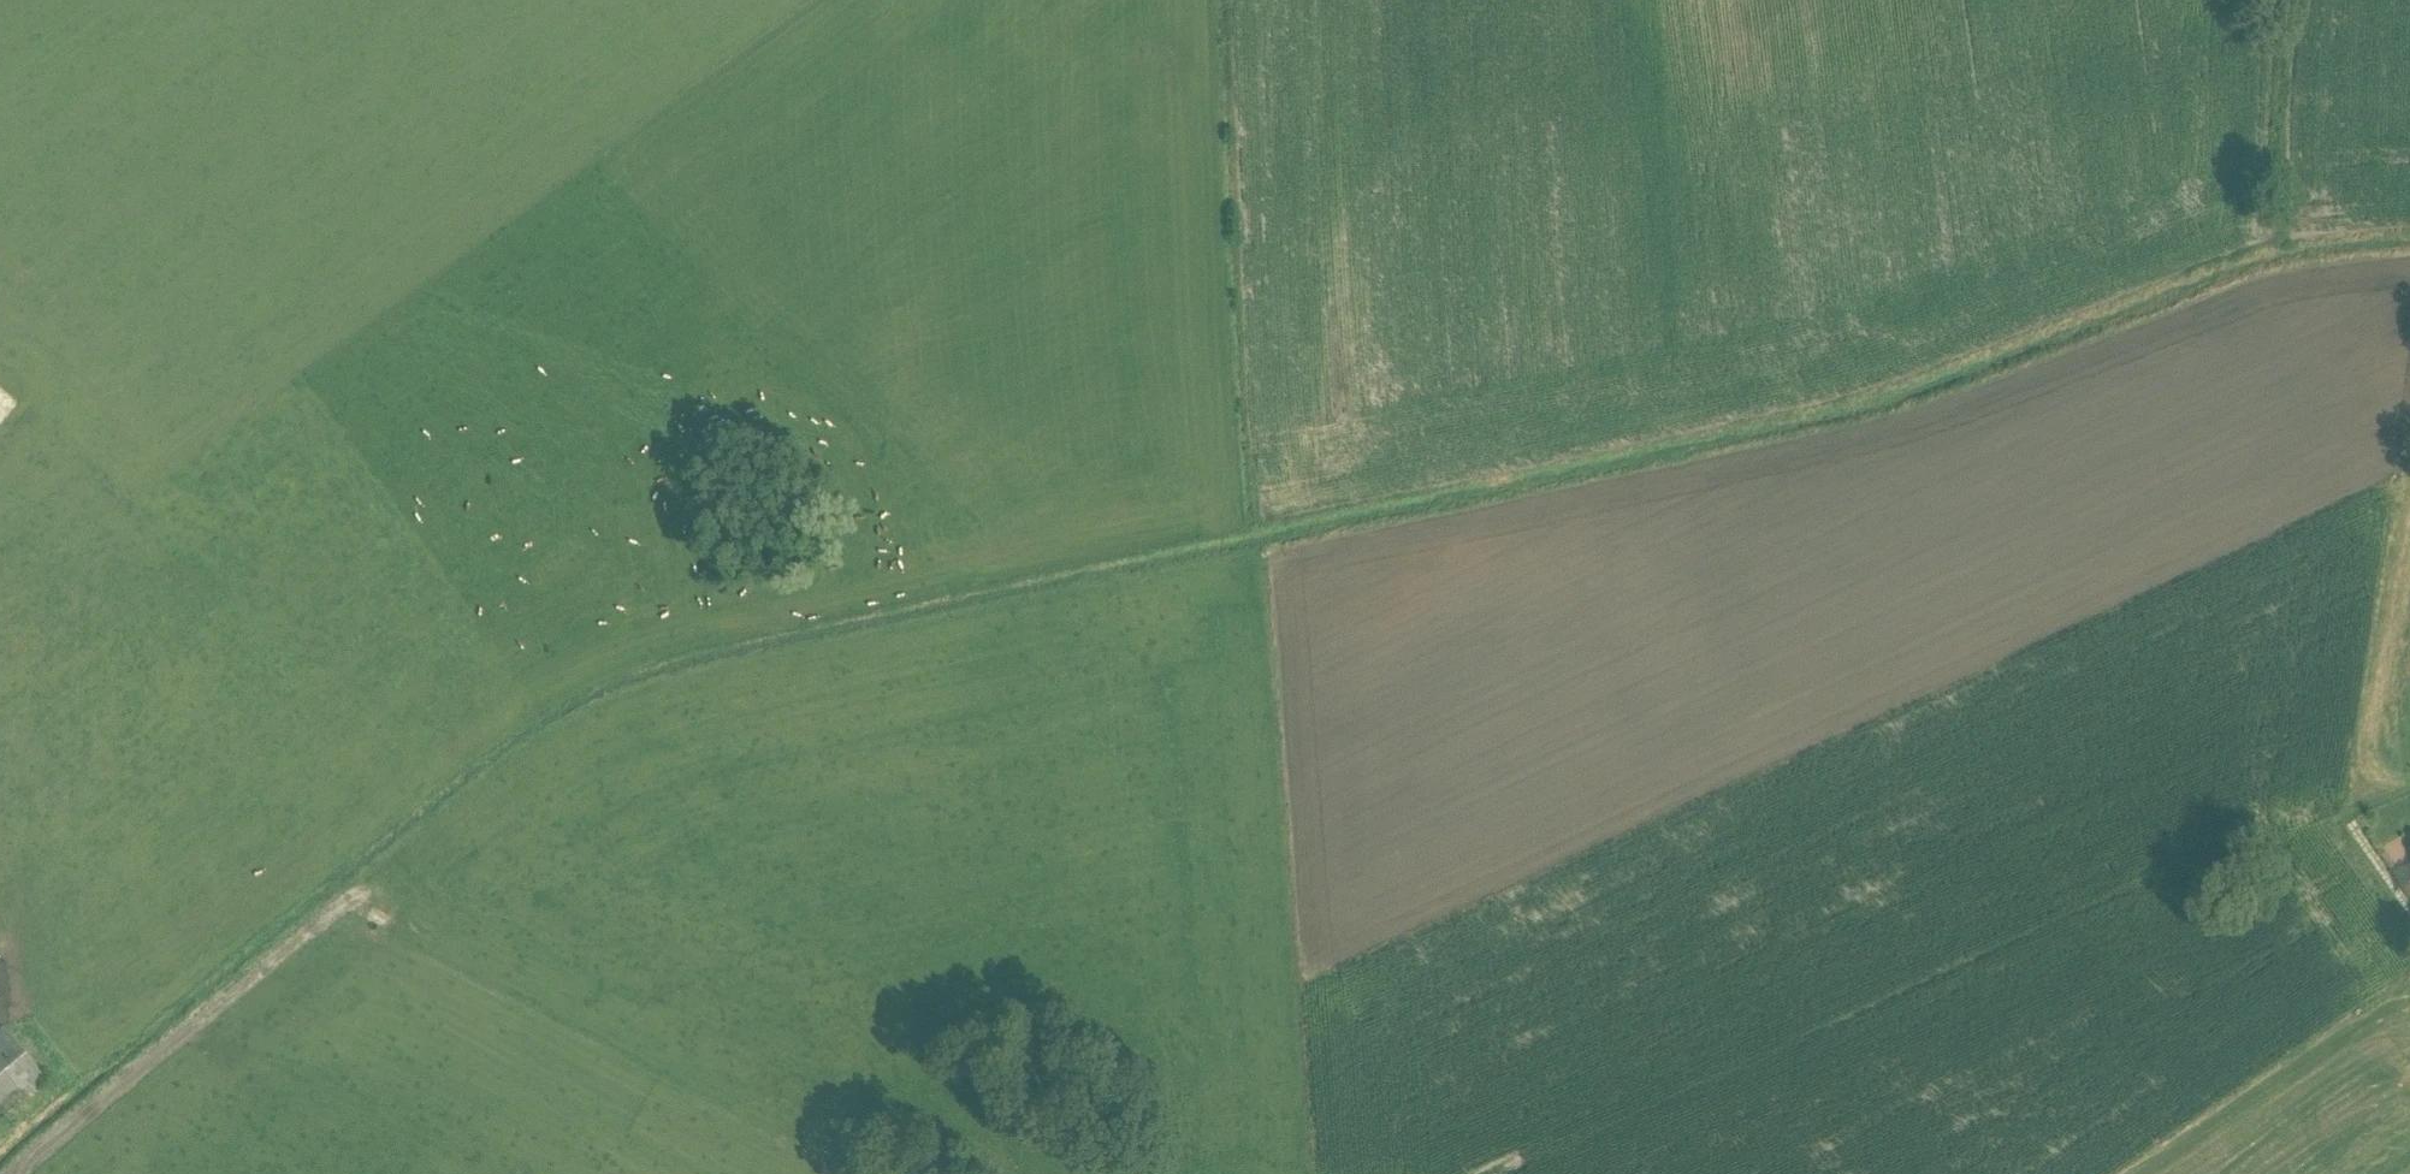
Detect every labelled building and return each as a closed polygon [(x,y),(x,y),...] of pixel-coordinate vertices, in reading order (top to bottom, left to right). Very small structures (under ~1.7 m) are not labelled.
[(45,1081),(1,1030),(0,1031),(0,1119),(45,1081)]
